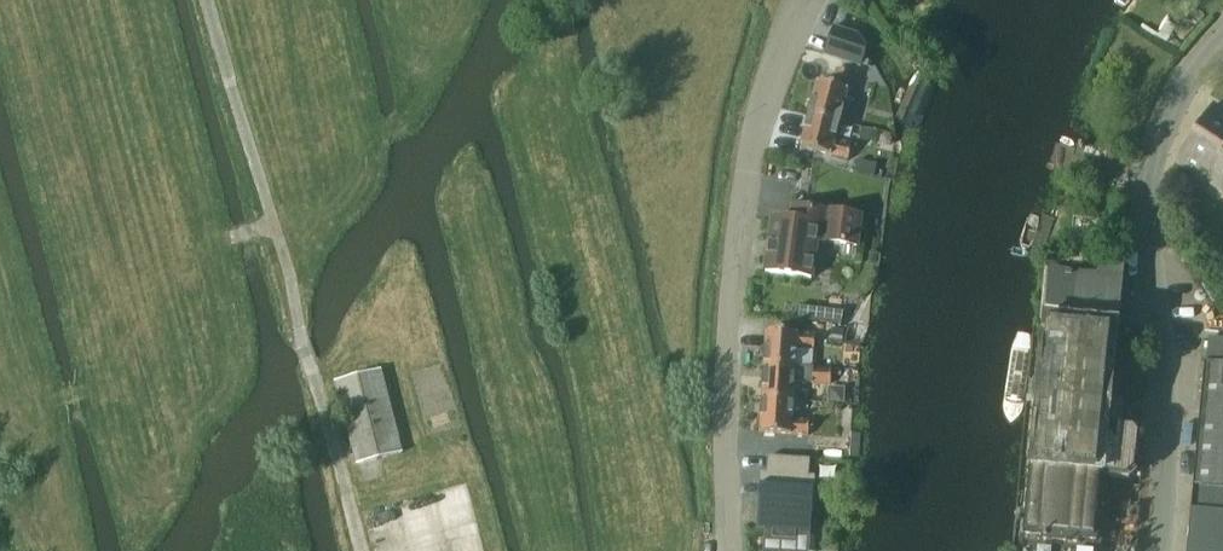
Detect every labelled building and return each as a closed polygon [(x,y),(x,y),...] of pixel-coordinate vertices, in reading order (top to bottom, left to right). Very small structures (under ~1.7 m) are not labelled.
[(834,27),(825,55),(862,68),(867,52),(856,34),(834,27)] [(808,117),(839,124),(852,74),(837,70),(833,87),(817,83),(808,117)] [(1176,164),(1222,195),(1222,113),(1212,106),(1175,163),(1176,164)] [(852,146),(835,141),(839,124),(808,117),(800,150),(831,158),(848,162),(852,146)] [(862,131),(859,141),(870,143),(872,133),(862,131)] [(791,223),(772,221),(765,275),(814,281),(818,246),(859,251),(863,218),(793,209),(791,223)] [(1047,262),(1042,320),(1044,320),(1117,327),(1122,271),(1102,269),(1107,221),(1072,218),(1068,264),(1047,262)] [(1117,327),(1044,320),(1023,537),(1020,537),(1019,550),(1095,550),(1096,544),(1102,480),(1104,480),(1104,477),(1128,480),(1136,474),(1139,438),(1133,431),(1108,429),(1117,327)] [(832,329),(829,344),(842,346),(844,330),(832,329)] [(815,336),(797,335),(766,333),(764,367),(795,369),(795,368),(796,351),(815,352),(815,336)] [(1205,365),(1211,365),(1222,367),(1222,341),(1208,339),(1205,365)] [(1193,487),(1199,488),(1222,490),(1222,367),(1211,365),(1205,365),(1204,365),(1193,487)] [(832,371),(795,368),(795,369),(764,367),(762,400),(793,401),(794,384),(831,386),(832,371)] [(335,383),(356,466),(403,454),(381,371),(335,383)] [(810,421),(792,420),(793,401),(762,400),(759,435),(791,437),(809,438),(810,421)] [(809,477),(810,461),(768,458),(767,475),(760,475),(758,509),(759,509),(757,530),(773,531),(773,539),(796,541),(796,532),(810,533),(812,513),(813,513),(815,478),(809,477)] [(1187,550),(1222,550),(1222,490),(1199,488),(1193,487),(1190,511),(1187,550)]
